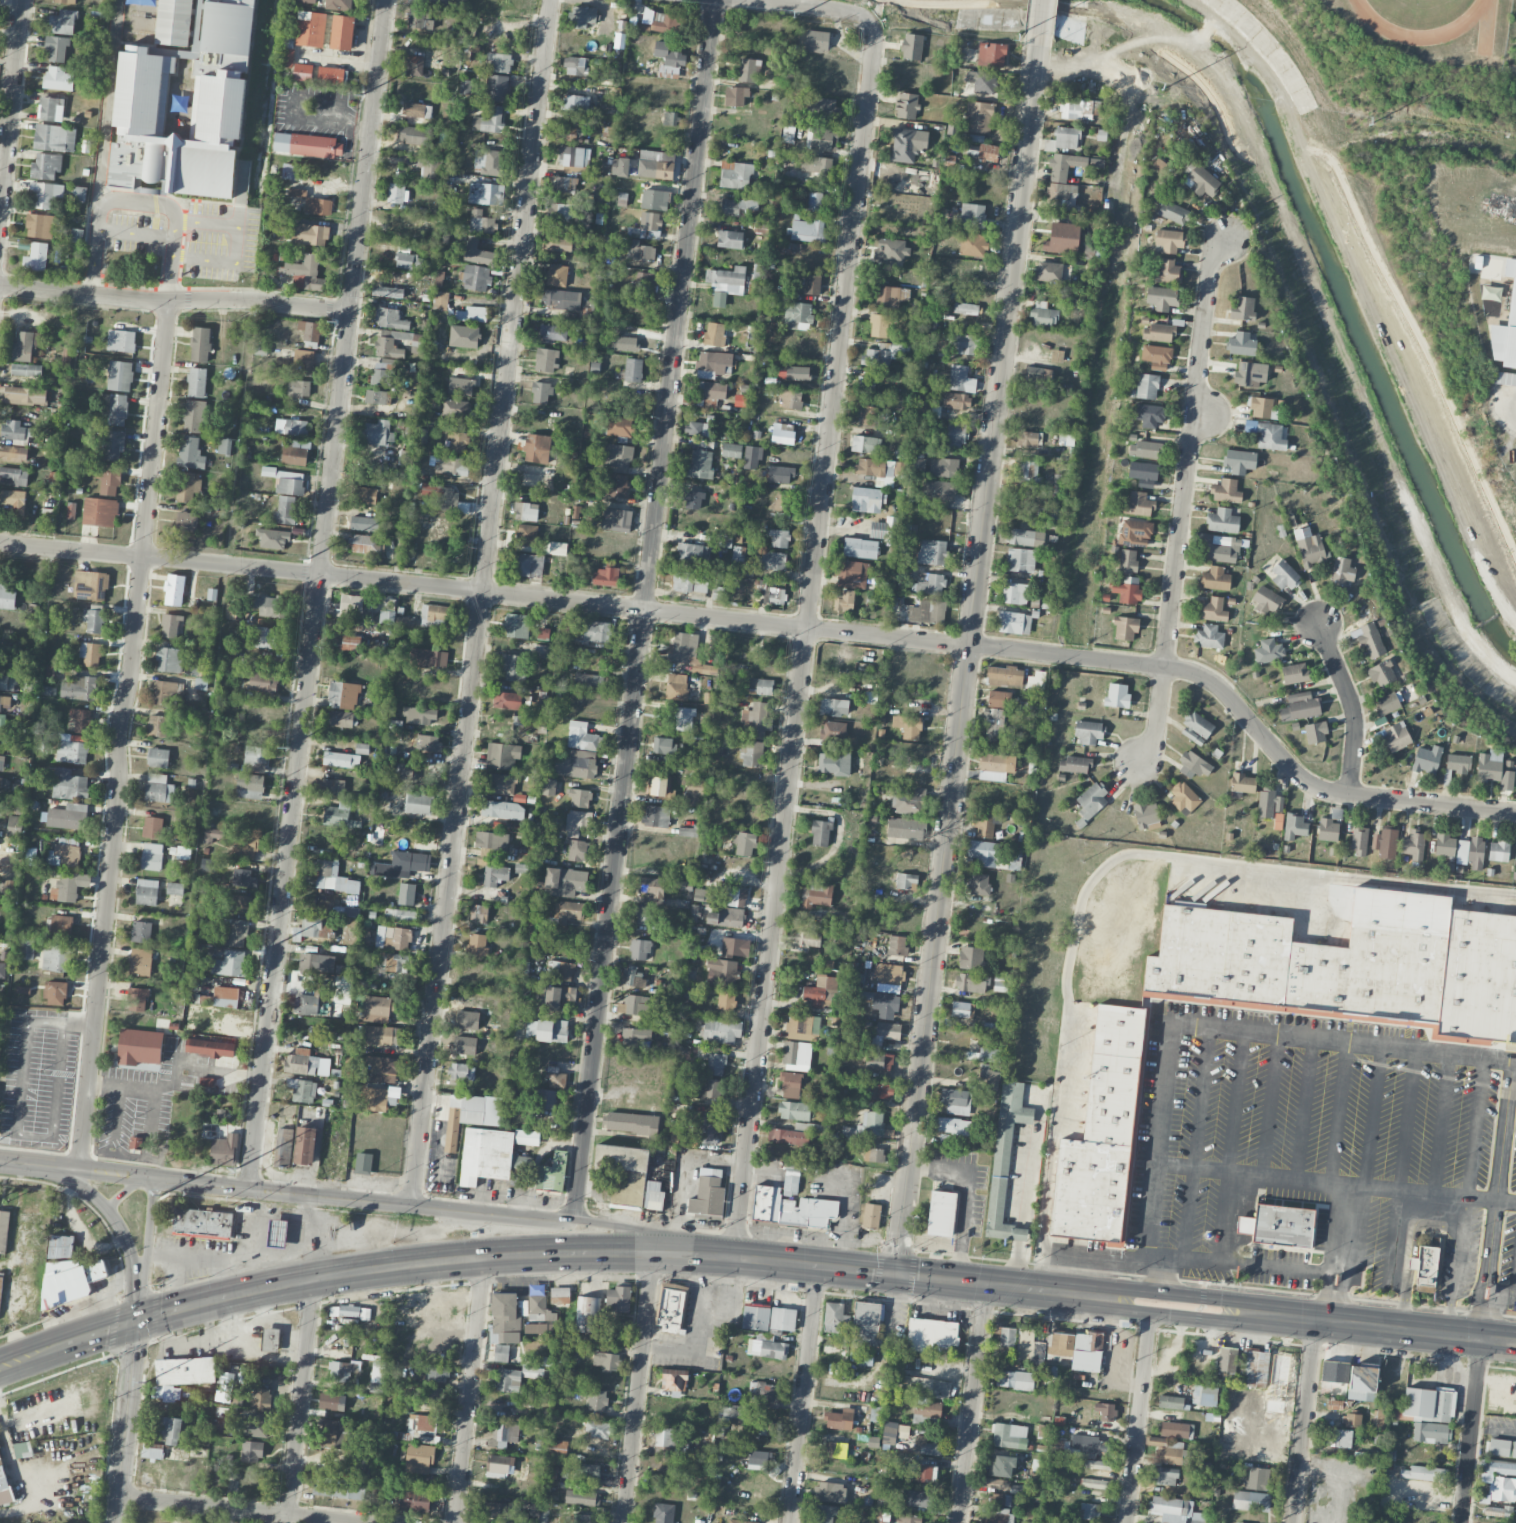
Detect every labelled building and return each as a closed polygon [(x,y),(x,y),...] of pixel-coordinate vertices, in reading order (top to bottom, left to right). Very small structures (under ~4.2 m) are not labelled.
[(155,43),(189,47),(194,0),(159,0),(155,43)] [(255,0),(206,0),(202,52),(251,55),(255,0)] [(325,9),(352,10),(353,0),(326,0),(325,9)] [(407,3),(450,8),(451,0),(407,0),(407,3)] [(595,31),(598,9),(572,5),(569,27),(595,31)] [(50,33),(74,34),(75,10),(59,9),(59,15),(51,15),(50,33)] [(409,28),(434,29),(434,19),(429,19),(430,9),(409,9),(409,28)] [(325,13),(296,11),(295,46),(324,47),(325,13)] [(637,22),(636,30),(683,35),(685,16),(653,13),(651,23),(637,22)] [(330,48),(352,50),(355,17),(333,14),(330,48)] [(805,50),(828,52),(830,32),(807,30),(805,50)] [(902,59),(922,60),(923,35),(903,34),(902,59)] [(70,47),(70,37),(46,36),(46,50),(50,50),(49,61),(65,62),(66,46),(70,47)] [(176,57),(200,60),(203,40),(193,39),(192,51),(177,50),(176,57)] [(654,56),(662,57),(661,76),(678,77),(679,65),(685,66),(686,52),(668,51),(669,41),(655,41),(654,56)] [(978,66),(1005,67),(1006,43),(979,42),(978,66)] [(107,187),(232,199),(237,150),(234,149),(235,139),(240,139),(247,71),(219,69),(218,74),(196,72),(190,139),(180,139),(180,137),(164,136),(170,73),(175,73),(176,57),(150,54),(150,47),(127,44),(126,51),(121,51),(113,126),(118,127),(117,142),(111,142),(107,187)] [(292,67),(293,48),(283,48),(282,67),(292,67)] [(512,54),(487,53),(486,71),(511,72),(512,54)] [(407,75),(422,75),(423,56),(408,56),(407,75)] [(585,69),(585,57),(563,57),(563,69),(585,69)] [(760,74),(761,60),(741,58),(738,80),(755,83),(756,73),(760,74)] [(293,81),(311,81),(312,64),(294,63),(293,81)] [(45,89),(74,90),(74,74),(66,74),(66,66),(46,66),(45,89)] [(344,85),(345,68),(318,67),(318,84),(344,85)] [(996,72),(966,71),(966,81),(973,82),(973,93),(995,93),(996,72)] [(485,100),(506,101),(507,75),(486,74),(485,100)] [(744,106),(745,97),(750,98),(750,87),(725,87),(725,106),(744,106)] [(919,94),(897,92),(895,117),(916,119),(919,94)] [(560,110),(589,111),(589,96),(561,95),(560,110)] [(836,116),(838,99),(808,96),(805,121),(829,123),(830,115),(836,116)] [(40,120),(63,121),(64,98),(41,97),(40,120)] [(1100,120),(1101,100),(1062,99),(1061,119),(1100,120)] [(401,115),(423,119),(424,114),(430,116),(432,107),(404,101),(401,115)] [(992,132),(993,103),(967,102),(966,131),(992,132)] [(502,132),(503,106),(491,105),(491,117),(472,116),(472,130),(502,132)] [(676,126),(678,112),(664,111),(662,124),(676,126)] [(75,151),(76,126),(35,124),(34,149),(75,151)] [(400,132),(406,133),(405,144),(432,145),(433,128),(400,126),(400,132)] [(833,152),(836,130),(813,127),(810,148),(833,152)] [(929,132),(894,127),(890,160),(915,164),(917,149),(926,150),(929,132)] [(1079,128),(1056,127),(1055,140),(1044,139),(1044,151),(1055,151),(1055,147),(1078,148),(1079,128)] [(983,142),(984,133),(969,132),(968,141),(983,142)] [(273,154),(342,157),(343,138),(274,134),(273,154)] [(978,159),(997,160),(998,145),(980,144),(978,159)] [(558,165),(588,167),(589,147),(559,146),(558,165)] [(475,174),(501,175),(502,150),(476,149),(475,174)] [(673,162),(661,161),(662,151),(639,150),(638,177),(673,179),(673,162)] [(55,179),(55,172),(62,172),(62,154),(36,153),(36,162),(31,162),(31,178),(55,179)] [(1087,157),(1052,153),(1047,200),(1062,202),(1061,210),(1074,211),(1077,185),(1066,184),(1068,166),(1085,168),(1087,157)] [(955,169),(956,156),(944,154),(942,167),(955,169)] [(834,157),(801,156),(801,173),(833,175),(834,157)] [(628,176),(629,159),(612,157),(611,175),(628,176)] [(1104,158),(1087,159),(1087,168),(1104,168),(1104,158)] [(423,167),(422,183),(441,183),(442,160),(418,159),(418,167),(423,167)] [(753,163),(721,162),(720,188),(752,189),(753,163)] [(281,178),(301,181),(303,165),(284,163),(281,178)] [(1211,197),(1222,184),(1198,163),(1183,181),(1200,196),(1205,191),(1211,197)] [(577,192),(577,178),(555,176),(555,191),(577,192)] [(64,184),(30,182),(29,208),(52,209),(53,197),(64,197),(64,184)] [(388,202),(406,203),(407,184),(389,183),(388,202)] [(468,203),(500,204),(501,184),(469,183),(468,203)] [(76,201),(86,201),(86,187),(76,187),(76,201)] [(641,208),(668,211),(670,192),(643,188),(641,208)] [(821,192),(808,191),(808,211),(821,211),(821,192)] [(1489,197),(1486,215),(1515,219),(1515,201),(1489,197)] [(331,214),(332,199),(305,198),(305,213),(331,214)] [(750,209),(758,210),(758,200),(722,198),(721,215),(749,217),(750,209)] [(1162,204),(1157,214),(1184,227),(1192,212),(1169,201),(1167,206),(1162,204)] [(551,203),(551,221),(572,222),(573,204),(551,203)] [(984,228),(985,205),(962,203),(961,227),(984,228)] [(470,232),(496,233),(497,217),(483,217),(483,208),(470,208),(470,232)] [(661,213),(641,211),(640,229),(630,228),(630,236),(639,237),(639,231),(648,231),(647,239),(659,240),(661,213)] [(25,236),(52,239),(55,216),(28,213),(25,236)] [(788,239),(825,243),(827,232),(823,231),(824,222),(793,218),(792,228),(789,227),(788,239)] [(1050,240),(1043,240),(1042,251),(1078,253),(1079,224),(1051,222),(1050,240)] [(292,244),(328,245),(328,225),(293,224),(292,244)] [(84,229),(72,228),(70,241),(83,242),(84,229)] [(1176,254),(1176,247),(1184,248),(1185,232),(1157,229),(1155,245),(1162,246),(1162,252),(1176,254)] [(717,247),(742,248),(743,231),(718,230),(717,247)] [(986,256),(986,234),(960,233),(959,255),(986,256)] [(463,259),(490,265),(493,252),(477,248),(479,237),(469,235),(463,259)] [(549,252),(572,253),(573,238),(549,237),(549,252)] [(640,239),(629,239),(628,259),(654,261),(655,246),(639,245),(640,239)] [(910,255),(910,247),(905,247),(905,240),(877,239),(876,255),(891,255),(891,261),(903,261),(903,255),(910,255)] [(23,256),(22,271),(46,272),(47,242),(31,242),(31,256),(23,256)] [(324,291),(326,279),(316,278),(319,254),(305,252),(304,264),(285,262),(284,273),(294,275),(293,288),(324,291)] [(423,256),(397,253),(396,267),(421,269),(423,256)] [(1174,259),(1161,258),(1161,271),(1153,270),(1153,281),(1180,283),(1181,266),(1174,265),(1174,259)] [(1062,263),(1038,262),(1037,281),(1061,282),(1062,263)] [(1505,263),(1504,275),(1512,276),(1507,326),(1492,324),(1489,360),(1501,361),(1501,367),(1515,368),(1515,264),(1505,263)] [(464,278),(463,289),(486,291),(487,284),(490,284),(492,267),(464,264),(463,278),(464,278)] [(546,285),(566,286),(567,266),(547,264),(546,285)] [(743,295),(746,266),(734,265),(733,271),(706,269),(705,282),(714,283),(712,306),(726,307),(727,294),(743,295)] [(657,273),(636,272),(636,292),(656,292),(657,273)] [(820,294),(821,275),(805,275),(804,294),(820,294)] [(403,299),(404,289),(373,285),(372,294),(403,299)] [(899,299),(909,300),(910,288),(875,285),(873,303),(899,305),(899,299)] [(1179,288),(1147,287),(1146,303),(1155,303),(1155,311),(1168,312),(1168,306),(1178,306),(1179,288)] [(581,309),(581,291),(544,290),(543,309),(581,309)] [(1253,321),(1255,298),(1237,296),(1236,306),(1230,305),(1229,318),(1253,321)] [(1046,309),(1046,301),(1033,301),(1031,325),(1056,327),(1057,309),(1046,309)] [(812,303),(785,302),(784,328),(811,329),(812,303)] [(954,313),(978,315),(979,304),(954,303),(954,313)] [(466,311),(459,311),(459,320),(486,321),(486,307),(466,306),(466,311)] [(399,309),(376,307),(375,326),(406,328),(407,320),(399,319),(399,309)] [(888,338),(890,315),(872,313),(870,336),(888,338)] [(305,330),(303,340),(318,342),(321,323),(299,320),(297,329),(305,330)] [(726,324),(707,321),(703,344),(723,347),(726,324)] [(1173,341),(1174,326),(1143,324),(1142,340),(1173,341)] [(567,340),(567,326),(541,325),(540,339),(567,340)] [(191,361),(209,362),(211,328),(193,327),(191,361)] [(107,351),(135,352),(136,331),(108,329),(107,351)] [(374,355),(404,358),(405,349),(394,348),(396,336),(406,337),(407,332),(382,329),(381,336),(377,336),(374,355)] [(12,360),(31,362),(33,345),(41,346),(42,333),(15,330),(12,360)] [(1256,339),(1249,339),(1249,331),(1235,331),(1234,337),(1228,337),(1228,354),(1255,355),(1256,339)] [(636,351),(637,332),(621,332),(620,350),(636,351)] [(949,344),(956,345),(955,353),(976,354),(977,336),(949,334),(949,344)] [(863,349),(862,366),(890,366),(890,358),(897,358),(898,343),(879,343),(879,349),(863,349)] [(1168,371),(1171,348),(1142,344),(1141,360),(1151,361),(1150,369),(1168,371)] [(69,367),(72,348),(64,347),(61,366),(69,367)] [(557,349),(536,348),(535,371),(556,372),(557,349)] [(293,373),(314,374),(315,350),(294,349),(293,373)] [(1061,362),(1062,351),(1052,350),(1051,361),(1061,362)] [(733,365),(733,353),(699,351),(699,360),(696,360),(696,378),(715,379),(715,374),(725,374),(725,365),(733,365)] [(640,383),(644,360),(626,357),(623,380),(640,383)] [(133,362),(110,360),(107,389),(130,392),(133,362)] [(372,384),(393,386),(394,371),(387,370),(388,363),(374,361),(372,384)] [(1258,387),(1259,378),(1252,377),(1254,363),(1238,361),(1237,372),(1234,371),(1232,384),(1258,387)] [(42,364),(11,364),(11,375),(42,376),(42,364)] [(975,392),(976,378),(967,378),(968,366),(951,364),(949,390),(975,392)] [(786,366),(786,379),(809,380),(809,367),(786,366)] [(188,397),(205,397),(206,368),(189,367),(188,397)] [(1045,369),(1029,367),(1027,376),(1044,378),(1045,369)] [(410,372),(409,387),(420,387),(421,373),(410,372)] [(1515,388),(1515,376),(1494,373),(1492,386),(1515,388)] [(1159,374),(1137,374),(1136,397),(1158,397),(1159,374)] [(448,393),(472,396),(475,380),(450,376),(448,393)] [(858,392),(875,393),(876,377),(859,376),(858,392)] [(310,381),(288,380),(287,396),(309,397),(310,381)] [(550,404),(551,383),(533,382),(531,403),(550,404)] [(703,406),(703,398),(725,400),(726,383),(697,382),(696,405),(703,406)] [(47,389),(6,385),(4,402),(45,406),(47,389)] [(387,405),(388,392),(366,389),(365,402),(387,405)] [(780,407),(801,409),(803,391),(782,389),(780,407)] [(915,407),(924,409),(927,395),(918,393),(915,407)] [(943,408),(970,409),(970,394),(943,393),(943,408)] [(128,395),(110,394),(108,425),(126,426),(128,395)] [(1252,417),(1277,418),(1278,410),(1272,410),(1273,398),(1248,397),(1247,407),(1253,408),(1252,417)] [(467,419),(468,400),(442,399),(442,418),(467,419)] [(203,432),(204,400),(185,400),(184,431),(203,432)] [(1142,420),(1141,427),(1155,429),(1156,422),(1163,423),(1165,407),(1137,403),(1134,419),(1142,420)] [(939,418),(941,406),(930,404),(928,416),(939,418)] [(877,427),(879,408),(863,405),(860,424),(877,427)] [(632,437),(634,418),(608,416),(607,435),(632,437)] [(20,420),(3,419),(2,438),(34,440),(34,427),(20,427),(20,420)] [(308,435),(309,420),(276,419),(275,434),(308,435)] [(390,419),(378,419),(378,424),(365,423),(364,443),(394,444),(394,432),(389,432),(390,419)] [(1258,448),(1286,450),(1287,439),(1281,439),(1282,423),(1246,420),(1245,431),(1259,433),(1258,448)] [(685,422),(684,434),(707,435),(708,423),(685,422)] [(772,443),(794,444),(795,424),(772,423),(772,443)] [(966,450),(967,424),(947,424),(946,449),(966,450)] [(102,460),(117,461),(118,451),(124,451),(126,431),(105,429),(102,460)] [(1039,433),(1018,430),(1016,445),(1037,447),(1039,433)] [(449,452),(466,453),(467,432),(450,431),(449,452)] [(551,436),(526,433),(523,461),(548,464),(551,436)] [(851,450),(878,454),(880,438),(853,434),(851,450)] [(205,468),(206,456),(199,456),(200,436),(179,435),(178,467),(205,468)] [(218,453),(231,454),(232,438),(219,437),(218,453)] [(292,446),(283,445),(281,463),(307,465),(309,441),(292,440),(292,446)] [(1129,455),(1161,458),(1162,444),(1130,441),(1129,455)] [(633,446),(605,443),(602,465),(631,468),(633,446)] [(742,444),(722,443),(722,456),(741,457),(742,444)] [(759,470),(762,447),(745,445),(743,468),(759,470)] [(31,461),(32,448),(0,446),(0,460),(31,461)] [(710,479),(713,452),(691,449),(688,476),(710,479)] [(1231,475),(1245,475),(1245,469),(1255,470),(1256,452),(1224,450),(1224,466),(1231,467),(1231,475)] [(399,465),(417,465),(418,451),(399,451),(399,465)] [(463,458),(438,455),(435,472),(467,477),(469,466),(462,465),(463,458)] [(856,474),(876,475),(875,485),(892,486),(893,474),(904,475),(905,461),(857,458),(856,474)] [(925,458),(910,458),(909,473),(925,474),(925,458)] [(942,477),(958,477),(959,459),(942,459),(942,477)] [(1043,488),(1043,476),(1037,476),(1038,461),(1019,460),(1019,488),(1043,488)] [(1138,479),(1137,486),(1155,489),(1158,465),(1130,461),(1128,477),(1138,479)] [(119,495),(120,465),(99,465),(98,495),(119,495)] [(793,467),(767,466),(767,482),(793,483),(793,467)] [(29,469),(0,467),(0,478),(13,479),(13,486),(27,487),(29,469)] [(304,472),(265,468),(264,475),(278,476),(277,493),(302,495),(304,472)] [(201,473),(178,471),(176,502),(200,503),(201,473)] [(626,499),(629,476),(612,473),(610,483),(607,483),(605,495),(626,499)] [(1211,501),(1241,502),(1242,491),(1236,491),(1237,479),(1221,478),(1220,484),(1211,484),(1211,501)] [(922,502),(955,503),(956,481),(922,481),(922,502)] [(353,501),(375,505),(378,490),(356,486),(353,501)] [(439,510),(456,511),(457,487),(433,486),(432,501),(439,501),(439,510)] [(851,511),(881,512),(882,489),(852,488),(851,511)] [(25,505),(26,491),(0,490),(0,504),(25,505)] [(704,492),(687,490),(684,508),(701,510),(704,492)] [(1146,499),(1146,492),(1130,491),(1129,502),(1122,501),(1121,513),(1153,516),(1154,500),(1146,499)] [(789,513),(791,495),(775,493),(773,510),(789,513)] [(275,523),(294,524),(296,496),(277,495),(275,523)] [(115,527),(118,500),(85,496),(82,524),(115,527)] [(76,503),(68,502),(66,518),(74,519),(76,503)] [(514,520),(537,521),(538,508),(530,508),(530,502),(515,502),(514,520)] [(580,506),(572,505),(572,518),(579,518),(580,506)] [(1231,508),(1217,506),(1216,513),(1208,513),(1206,530),(1238,533),(1240,516),(1230,515),(1231,508)] [(601,528),(629,532),(632,511),(604,507),(601,528)] [(197,513),(177,511),(176,534),(196,535),(197,513)] [(378,531),(379,517),(351,516),(350,530),(378,531)] [(898,540),(898,516),(885,516),(885,521),(870,521),(870,540),(898,540)] [(1151,522),(1121,520),(1120,544),(1150,545),(1151,522)] [(517,545),(536,546),(537,525),(518,524),(517,545)] [(1327,561),(1319,533),(1311,535),(1309,526),(1293,530),(1303,568),(1327,561)] [(291,532),(256,528),(255,535),(261,536),(259,546),(284,549),(285,541),(290,541),(291,532)] [(789,547),(789,530),(771,529),(770,547),(789,547)] [(1010,545),(1043,546),(1044,531),(1010,529),(1010,545)] [(732,532),(720,531),(719,546),(731,547),(732,532)] [(382,536),(349,535),(348,551),(381,553),(382,536)] [(1238,562),(1238,537),(1212,537),(1212,544),(1206,544),(1206,561),(1238,562)] [(877,558),(878,540),(844,538),(843,556),(877,558)] [(947,542),(920,538),(917,562),(944,565),(947,542)] [(567,555),(568,543),(550,542),(549,554),(567,555)] [(709,562),(710,545),(677,543),(677,561),(709,562)] [(744,559),(745,547),(735,546),(733,558),(744,559)] [(1035,549),(1007,548),(1007,571),(1034,572),(1035,549)] [(1138,550),(1121,548),(1118,571),(1135,574),(1138,550)] [(787,552),(762,552),(761,569),(786,570),(787,552)] [(542,577),(543,554),(514,553),(513,575),(542,577)] [(1351,559),(1335,556),(1329,584),(1345,587),(1346,580),(1353,582),(1356,568),(1349,567),(1351,559)] [(1271,569),(1277,575),(1271,580),(1284,593),(1300,577),(1282,558),(1271,569)] [(868,562),(834,560),(834,575),(839,575),(838,587),(866,589),(868,562)] [(1223,574),(1224,566),(1209,565),(1209,572),(1201,572),(1200,588),(1230,589),(1230,574),(1223,574)] [(107,600),(108,572),(75,571),(74,598),(107,600)] [(708,573),(673,572),(673,591),(707,592),(708,573)] [(944,594),(945,574),(917,573),(916,593),(944,594)] [(164,604),(182,606),(185,575),(167,574),(164,604)] [(1119,603),(1140,604),(1140,588),(1138,588),(1139,577),(1121,576),(1119,603)] [(1001,603),(1027,604),(1028,583),(1002,582),(1001,603)] [(1250,602),(1274,616),(1284,598),(1260,584),(1250,602)] [(16,586),(0,585),(0,608),(15,608),(16,586)] [(725,587),(714,586),(712,598),(724,600),(725,587)] [(765,586),(764,604),(784,605),(785,587),(765,586)] [(208,599),(217,599),(217,588),(208,588),(208,599)] [(855,590),(842,589),(842,598),(834,598),(833,610),(853,611),(855,590)] [(363,614),(364,595),(341,595),(340,614),(363,614)] [(1221,610),(1223,597),(1211,595),(1210,602),(1203,601),(1201,618),(1227,621),(1228,611),(1221,610)] [(254,607),(259,607),(259,616),(280,617),(280,597),(254,596),(254,607)] [(396,599),(385,598),(384,610),(380,609),(379,623),(394,624),(396,599)] [(945,623),(946,601),(920,600),(919,607),(908,607),(908,622),(945,623)] [(239,619),(240,604),(226,603),(225,619),(239,619)] [(421,625),(431,626),(431,620),(454,620),(454,606),(422,605),(421,625)] [(105,611),(84,608),(82,621),(87,622),(86,632),(102,634),(105,611)] [(998,632),(1030,634),(1031,613),(999,611),(998,632)] [(178,639),(181,616),(163,613),(160,636),(178,639)] [(527,638),(528,614),(506,613),(505,637),(527,638)] [(413,627),(414,619),(397,616),(396,625),(413,627)] [(1137,617),(1115,616),(1114,639),(1136,640),(1137,617)] [(609,641),(610,622),(575,620),(574,640),(609,641)] [(1370,659),(1386,653),(1374,622),(1353,630),(1359,648),(1365,645),(1370,659)] [(1217,632),(1217,624),(1203,624),(1202,630),(1196,630),(1195,647),(1223,648),(1224,632),(1217,632)] [(285,629),(254,627),(253,648),(284,649),(285,629)] [(549,628),(537,627),(537,638),(549,639),(549,628)] [(363,646),(379,648),(381,632),(366,630),(363,646)] [(669,644),(667,661),(696,664),(700,635),(675,632),(673,644),(669,644)] [(359,650),(360,636),(341,635),(340,650),(359,650)] [(1254,648),(1256,663),(1285,659),(1283,643),(1275,644),(1274,638),(1260,639),(1261,647),(1254,648)] [(99,667),(100,644),(80,642),(79,657),(84,658),(83,666),(99,667)] [(553,657),(554,645),(535,644),(534,656),(553,657)] [(184,650),(159,646),(155,669),(180,673),(184,650)] [(444,668),(446,651),(412,648),(410,665),(444,668)] [(526,655),(504,654),(503,680),(525,681),(526,655)] [(209,657),(193,655),(191,675),(206,677),(209,657)] [(1397,677),(1387,659),(1366,670),(1376,688),(1397,677)] [(1282,665),(1283,683),(1308,682),(1307,664),(1282,665)] [(987,666),(986,684),(1023,686),(1024,668),(987,666)] [(277,692),(278,672),(243,671),(242,680),(250,680),(249,691),(277,692)] [(1027,676),(1027,688),(1035,689),(1035,694),(1044,695),(1045,671),(1035,671),(1034,676),(1027,676)] [(688,674),(668,673),(666,699),(687,700),(688,674)] [(14,691),(15,675),(0,674),(0,689),(14,691)] [(574,687),(608,688),(608,675),(574,674),(574,687)] [(60,699),(97,700),(98,677),(74,676),(74,682),(61,682),(60,699)] [(195,688),(198,688),(199,684),(207,684),(207,678),(195,678),(195,688)] [(749,690),(756,690),(756,694),(772,695),(773,679),(749,678),(749,690)] [(175,706),(176,697),(182,698),(184,683),(155,680),(153,704),(175,706)] [(328,707),(357,710),(359,684),(330,681),(328,707)] [(1106,706),(1128,707),(1129,684),(1107,683),(1106,706)] [(1010,691),(988,691),(988,705),(1009,705),(1010,691)] [(1322,715),(1320,697),(1311,699),(1310,691),(1286,694),(1288,707),(1279,708),(1280,721),(1322,715)] [(521,709),(521,693),(494,692),(493,708),(521,709)] [(877,703),(877,692),(865,692),(865,703),(877,703)] [(1400,708),(1395,692),(1374,700),(1380,715),(1400,708)] [(9,695),(0,695),(0,710),(1,710),(1,704),(9,704),(9,695)] [(849,699),(820,698),(820,715),(848,716),(849,699)] [(769,702),(752,701),(752,710),(743,710),(741,737),(767,738),(769,702)] [(404,724),(436,724),(436,708),(404,707),(404,724)] [(674,730),(693,731),(694,708),(675,707),(674,730)] [(69,718),(75,718),(74,732),(90,733),(91,709),(70,708),(69,718)] [(354,713),(329,709),(327,724),(352,728),(354,713)] [(1181,733),(1201,746),(1215,726),(1190,709),(1182,721),(1187,724),(1181,733)] [(168,737),(169,716),(148,714),(147,735),(168,737)] [(903,739),(920,739),(921,717),(892,716),(892,727),(903,727),(903,739)] [(1383,738),(1390,753),(1412,743),(1403,720),(1383,728),(1387,736),(1383,738)] [(601,750),(602,735),(587,734),(587,721),(569,721),(568,748),(601,750)] [(845,742),(846,722),(822,721),(821,741),(845,742)] [(1074,736),(1081,737),(1081,744),(1095,745),(1096,739),(1103,739),(1104,722),(1075,721),(1074,736)] [(1327,741),(1325,721),(1304,724),(1307,744),(1327,741)] [(57,761),(87,763),(88,735),(58,734),(57,761)] [(420,751),(438,752),(439,736),(421,735),(420,751)] [(674,754),(675,738),(654,737),(653,753),(674,754)] [(743,758),(743,766),(762,767),(763,741),(741,740),(740,758),(743,758)] [(521,744),(487,743),(486,768),(515,769),(515,758),(521,759),(521,744)] [(1412,770),(1436,776),(1442,747),(1433,745),(1431,750),(1417,747),(1412,770)] [(244,764),(257,765),(257,772),(266,772),(267,746),(245,746),(244,764)] [(169,749),(148,748),(147,767),(168,767),(169,749)] [(1183,764),(1178,771),(1190,779),(1196,771),(1206,778),(1213,767),(1186,748),(1177,760),(1183,764)] [(1500,781),(1503,750),(1489,748),(1488,754),(1479,752),(1476,778),(1500,781)] [(555,776),(595,777),(596,750),(560,749),(560,756),(555,756),(555,776)] [(359,766),(360,753),(323,752),(323,765),(359,766)] [(850,775),(851,753),(819,752),(818,774),(850,775)] [(978,778),(1005,782),(1006,772),(1014,773),(1016,757),(982,752),(978,778)] [(1471,756),(1447,754),(1445,771),(1469,773),(1471,756)] [(1088,774),(1091,760),(1060,755),(1058,769),(1088,774)] [(395,777),(413,780),(416,765),(398,762),(395,777)] [(71,768),(54,767),(53,796),(87,798),(89,776),(71,775),(71,768)] [(167,775),(148,773),(145,800),(173,803),(175,785),(166,784),(167,775)] [(515,794),(515,774),(489,773),(488,794),(515,794)] [(263,799),(264,775),(237,774),(236,798),(263,799)] [(1255,793),(1255,775),(1232,774),(1231,791),(1255,793)] [(667,778),(652,776),(649,794),(665,796),(667,778)] [(556,780),(544,778),(541,794),(554,796),(556,780)] [(702,807),(704,779),(688,778),(686,806),(702,807)] [(320,795),(344,796),(345,779),(320,779),(320,795)] [(1175,796),(1170,801),(1179,810),(1185,805),(1191,811),(1201,801),(1180,779),(1169,790),(1175,796)] [(1107,801),(1102,797),(1108,791),(1095,780),(1076,800),(1083,806),(1078,812),(1088,822),(1107,801)] [(925,788),(914,787),(913,794),(894,792),(892,812),(922,815),(925,788)] [(569,806),(588,808),(590,790),(570,788),(569,806)] [(1283,796),(1275,796),(1275,791),(1259,790),(1257,817),(1272,818),(1273,811),(1282,812),(1283,796)] [(404,812),(430,816),(433,796),(407,792),(404,812)] [(338,806),(325,805),(323,824),(359,828),(360,821),(349,819),(351,801),(339,799),(338,806)] [(524,819),(525,803),(482,800),(481,816),(524,819)] [(1133,805),(1137,828),(1160,823),(1156,801),(1133,805)] [(46,827),(86,829),(87,804),(66,803),(66,809),(47,808),(46,827)] [(669,806),(644,805),(643,825),(669,826),(669,806)] [(591,811),(568,810),(567,837),(577,837),(577,829),(590,830),(591,811)] [(1283,813),(1275,812),(1273,829),(1281,830),(1283,813)] [(995,814),(976,813),(975,837),(993,838),(995,814)] [(1284,840),(1294,840),(1294,835),(1306,836),(1307,815),(1285,814),(1284,840)] [(8,826),(21,828),(23,816),(9,815),(8,826)] [(163,818),(144,816),(143,837),(161,839),(163,818)] [(888,838),(923,839),(924,819),(889,818),(888,838)] [(1319,819),(1318,840),(1338,841),(1339,820),(1319,819)] [(829,846),(830,821),(813,820),(811,845),(829,846)] [(1367,825),(1353,824),(1352,856),(1367,856),(1367,825)] [(1378,849),(1378,857),(1395,859),(1398,828),(1381,827),(1380,834),(1372,833),(1371,849),(1378,849)] [(204,843),(213,844),(213,838),(223,838),(224,830),(205,828),(204,843)] [(1411,854),(1411,861),(1423,862),(1424,830),(1409,829),(1409,838),(1401,838),(1400,854),(1411,854)] [(475,849),(507,850),(508,833),(476,831),(475,849)] [(754,856),(755,833),(736,832),(735,855),(754,856)] [(236,847),(233,847),(232,858),(257,859),(258,834),(236,834),(236,847)] [(1455,856),(1456,835),(1436,834),(1435,855),(1455,856)] [(1481,870),(1484,837),(1470,836),(1469,840),(1458,839),(1455,863),(1469,864),(1469,869),(1481,870)] [(588,861),(587,840),(568,840),(568,861),(588,861)] [(1508,861),(1509,841),(1489,840),(1488,861),(1508,861)] [(996,867),(997,841),(967,841),(966,857),(978,857),(977,866),(996,867)] [(141,869),(161,870),(163,844),(143,842),(141,869)] [(50,865),(79,866),(80,845),(50,844),(50,865)] [(176,858),(190,859),(191,847),(177,846),(176,858)] [(1010,870),(1021,870),(1022,847),(1010,846),(1010,870)] [(38,848),(26,848),(25,865),(37,866),(38,848)] [(369,874),(409,878),(410,870),(428,872),(430,854),(393,850),(391,864),(370,862),(369,874)] [(201,870),(214,872),(215,859),(202,858),(201,870)] [(314,890),(359,891),(360,879),(337,878),(338,860),(315,859),(314,890)] [(484,886),(496,887),(496,879),(509,880),(509,867),(485,866),(484,886)] [(544,894),(575,897),(575,890),(586,891),(588,871),(546,867),(544,894)] [(251,876),(251,869),(234,868),(233,886),(257,887),(257,877),(251,876)] [(91,874),(59,872),(58,888),(50,888),(50,900),(76,901),(77,886),(90,887),(91,874)] [(915,890),(917,875),(897,872),(895,887),(915,890)] [(990,874),(970,873),(969,894),(988,895),(990,874)] [(664,896),(664,878),(637,877),(636,895),(664,896)] [(0,879),(0,894),(14,894),(14,879),(0,879)] [(158,880),(137,879),(136,905),(158,905),(158,880)] [(693,883),(678,880),(676,888),(692,890),(693,883)] [(182,894),(183,883),(167,882),(167,893),(182,894)] [(398,904),(414,905),(416,884),(400,882),(398,904)] [(833,885),(803,883),(802,903),(832,904),(833,885)] [(747,889),(727,887),(726,906),(746,907),(747,889)] [(718,902),(718,890),(695,889),(694,901),(718,902)] [(232,912),(254,912),(254,896),(233,895),(232,912)] [(583,903),(555,901),(554,918),(583,919),(583,903)] [(1450,908),(1447,931),(1371,923),(1373,909),(1353,906),(1348,947),(1290,941),(1292,917),(1164,902),(1158,956),(1147,954),(1142,994),(1431,1027),(1430,1036),(1506,1045),(1506,1047),(1515,1048),(1515,915),(1450,908)] [(487,922),(488,905),(471,904),(470,921),(487,922)] [(653,906),(636,905),(635,924),(652,925),(653,906)] [(743,927),(744,908),(718,907),(718,912),(707,912),(707,925),(743,927)] [(416,922),(417,910),(385,908),(385,920),(416,922)] [(72,935),(71,915),(50,915),(50,935),(72,935)] [(331,916),(302,915),(301,927),(293,927),(292,941),(300,941),(300,937),(330,937),(331,916)] [(149,943),(152,923),(133,920),(130,941),(149,943)] [(224,946),(246,947),(247,924),(225,923),(224,946)] [(409,950),(411,930),(378,925),(375,946),(409,950)] [(820,946),(822,929),(797,927),(795,944),(820,946)] [(361,945),(368,946),(370,932),(362,932),(361,945)] [(468,954),(486,955),(487,934),(469,933),(468,954)] [(905,956),(907,937),(890,935),(888,954),(905,956)] [(750,940),(723,936),(721,955),(748,958),(750,940)] [(648,961),(651,941),(632,938),(629,959),(648,961)] [(51,950),(43,949),(42,970),(68,971),(69,944),(52,943),(51,950)] [(984,970),(985,947),(960,946),(959,969),(984,970)] [(153,950),(132,947),(129,973),(150,976),(153,950)] [(211,975),(246,976),(247,951),(224,950),(224,959),(211,959),(211,975)] [(299,971),(320,972),(321,954),(300,953),(299,971)] [(383,970),(406,973),(408,955),(385,953),(383,970)] [(736,986),(739,961),(708,958),(706,984),(736,986)] [(574,963),(553,961),(551,978),(572,980),(574,963)] [(902,985),(905,967),(875,962),(872,981),(902,985)] [(636,966),(625,966),(624,987),(644,987),(644,973),(636,973),(636,966)] [(695,982),(696,970),(684,970),(684,982),(695,982)] [(835,1002),(838,976),(817,974),(815,987),(803,986),(802,999),(812,1000),(811,1007),(821,1008),(821,1001),(835,1002)] [(989,985),(989,975),(955,974),(954,991),(984,992),(985,985),(989,985)] [(65,1005),(66,982),(45,981),(44,1004),(65,1005)] [(293,1012),(319,1016),(323,985),(310,983),(308,995),(295,993),(293,1012)] [(239,987),(214,986),(213,1007),(238,1008),(239,987)] [(576,988),(547,986),(545,1005),(559,1006),(560,999),(575,1001),(576,988)] [(149,989),(128,988),(127,1003),(138,1004),(138,1010),(148,1011),(149,989)] [(734,1011),(735,991),(719,991),(718,1010),(734,1011)] [(872,1009),(878,1009),(878,1019),(896,1019),(898,994),(866,992),(866,999),(872,999),(872,1009)] [(617,1003),(617,1013),(649,1015),(650,996),(625,994),(624,1004),(617,1003)] [(391,998),(365,995),(362,1020),(388,1023),(391,998)] [(970,1017),(971,1002),(952,1001),(951,1016),(970,1017)] [(1050,1237),(1126,1244),(1147,1007),(1096,1002),(1084,1140),(1059,1138),(1050,1237)] [(221,1033),(239,1034),(240,1014),(222,1013),(221,1033)] [(786,1032),(802,1034),(802,1035),(818,1038),(821,1017),(788,1013),(786,1032)] [(742,1020),(705,1017),(703,1041),(734,1044),(734,1037),(741,1037),(742,1020)] [(568,1020),(526,1019),(526,1040),(567,1041),(568,1020)] [(899,1040),(901,1024),(877,1022),(876,1038),(899,1040)] [(999,1033),(999,1024),(988,1023),(988,1032),(999,1033)] [(360,1044),(401,1046),(402,1027),(361,1026),(360,1044)] [(163,1032),(121,1028),(118,1064),(137,1066),(137,1062),(160,1064),(163,1032)] [(645,1041),(651,1041),(652,1029),(623,1028),(622,1050),(645,1050),(645,1041)] [(185,1052),(233,1059),(235,1044),(187,1037),(185,1052)] [(809,1071),(811,1043),(785,1041),(783,1064),(796,1065),(796,1070),(809,1071)] [(285,1053),(284,1073),(317,1074),(318,1056),(309,1056),(309,1048),(296,1047),(295,1054),(285,1053)] [(999,1050),(980,1047),(978,1060),(997,1063),(999,1050)] [(891,1071),(894,1055),(877,1052),(876,1060),(867,1059),(865,1067),(891,1071)] [(725,1075),(726,1054),(708,1053),(707,1075),(725,1075)] [(402,1058),(372,1057),(371,1081),(395,1082),(396,1073),(401,1073),(402,1058)] [(449,1064),(448,1079),(474,1080),(475,1065),(449,1064)] [(998,1064),(983,1064),(984,1090),(999,1089),(998,1064)] [(547,1086),(566,1087),(566,1073),(558,1073),(558,1066),(547,1066),(547,1086)] [(800,1098),(801,1073),(780,1072),(779,1081),(783,1081),(782,1097),(800,1098)] [(213,1087),(214,1078),(203,1077),(203,1086),(213,1087)] [(722,1080),(697,1077),(694,1096),(719,1100),(722,1080)] [(293,1087),(292,1102),(314,1103),(316,1080),(286,1079),(286,1087),(293,1087)] [(984,1236),(1018,1240),(1023,1240),(1025,1226),(1020,1226),(1002,1224),(1014,1121),(1034,1124),(1036,1107),(1024,1105),(1027,1082),(1003,1079),(994,1153),(984,1236)] [(870,1100),(892,1100),(892,1082),(869,1082),(870,1100)] [(387,1112),(387,1104),(398,1105),(398,1088),(360,1087),(359,1111),(387,1112)] [(538,1109),(553,1111),(556,1090),(540,1089),(538,1109)] [(946,1114),(969,1115),(971,1090),(941,1089),(940,1104),(947,1104),(946,1114)] [(501,1126),(502,1098),(448,1095),(445,1152),(457,1153),(459,1123),(501,1126)] [(808,1121),(811,1104),(780,1099),(777,1117),(808,1121)] [(893,1129),(883,1129),(884,1112),(863,1111),(862,1125),(854,1124),(854,1135),(892,1137),(893,1129)] [(659,1115),(608,1112),(607,1131),(649,1133),(649,1140),(658,1140),(659,1115)] [(717,1114),(702,1113),(701,1132),(694,1131),(694,1142),(715,1143),(717,1114)] [(933,1131),(969,1135),(970,1120),(935,1116),(933,1131)] [(312,1165),(317,1129),(298,1126),(293,1163),(312,1165)] [(514,1132),(465,1127),(460,1186),(476,1187),(477,1177),(510,1179),(511,1167),(531,1169),(532,1157),(512,1155),(514,1132)] [(292,1128),(276,1128),(275,1167),(291,1168),(292,1128)] [(808,1144),(809,1130),(768,1129),(768,1143),(808,1144)] [(540,1131),(515,1130),(514,1144),(539,1145),(540,1131)] [(236,1164),(238,1133),(227,1132),(226,1139),(211,1138),(210,1163),(236,1164)] [(594,1166),(647,1173),(650,1149),(597,1143),(594,1166)] [(326,1145),(324,1166),(340,1168),(343,1147),(326,1145)] [(884,1162),(885,1148),(865,1148),(864,1162),(884,1162)] [(552,1167),(538,1165),(535,1188),(561,1192),(567,1151),(555,1149),(552,1167)] [(372,1153),(356,1153),(355,1174),(371,1174),(372,1153)] [(751,1220),(826,1229),(827,1217),(837,1218),(839,1201),(798,1196),(798,1197),(797,1197),(801,1164),(786,1162),(783,1187),(756,1184),(751,1220)] [(697,1199),(688,1198),(687,1213),(722,1216),(724,1187),(720,1187),(721,1177),(699,1175),(697,1199)] [(660,1191),(661,1182),(647,1180),(643,1208),(662,1211),(665,1192),(660,1191)] [(953,1237),(957,1192),(931,1189),(927,1234),(953,1237)] [(1315,1208),(1256,1202),(1255,1216),(1238,1215),(1236,1233),(1253,1234),(1252,1242),(1311,1247),(1315,1208)] [(879,1228),(881,1204),(865,1203),(862,1227),(879,1228)] [(172,1234),(232,1238),(234,1211),(174,1207),(172,1234)] [(0,1210),(0,1252),(6,1253),(9,1210),(0,1210)] [(267,1247),(286,1248),(288,1220),(269,1219),(267,1247)] [(73,1258),(73,1235),(49,1235),(49,1257),(73,1258)] [(1438,1246),(1419,1245),(1418,1256),(1409,1256),(1408,1269),(1416,1269),(1416,1290),(1436,1291),(1438,1246)] [(39,1267),(49,1306),(92,1295),(89,1282),(109,1277),(104,1258),(80,1264),(78,1257),(39,1267)] [(684,1288),(660,1286),(657,1329),(680,1331),(684,1288)] [(570,1298),(569,1287),(550,1288),(551,1299),(570,1298)] [(606,1312),(630,1313),(631,1288),(607,1287),(606,1312)] [(520,1343),(520,1330),(521,1330),(521,1313),(517,1313),(517,1293),(491,1293),(492,1343),(520,1343)] [(557,1310),(546,1310),(546,1295),(529,1295),(528,1319),(557,1320),(557,1310)] [(600,1297),(577,1297),(576,1332),(599,1333),(600,1297)] [(851,1352),(859,1352),(858,1364),(872,1365),(873,1355),(869,1355),(869,1346),(881,1346),(881,1338),(880,1338),(882,1303),(854,1301),(851,1352)] [(824,1332),(845,1333),(845,1315),(843,1315),(843,1302),(825,1302),(824,1332)] [(768,1330),(769,1305),(743,1304),(742,1328),(768,1330)] [(339,1315),(359,1317),(360,1306),(340,1305),(339,1315)] [(795,1331),(797,1309),(772,1307),(769,1328),(795,1331)] [(958,1322),(909,1318),(907,1349),(931,1351),(932,1343),(956,1345),(958,1322)] [(554,1324),(524,1323),(524,1333),(554,1333),(554,1324)] [(1016,1346),(1016,1328),(1000,1327),(999,1345),(1016,1346)] [(279,1328),(263,1328),(262,1351),(278,1352),(279,1328)] [(1099,1372),(1104,1336),(1048,1330),(1046,1354),(1072,1357),(1071,1369),(1099,1372)] [(788,1358),(788,1342),(748,1340),(747,1356),(788,1358)] [(562,1356),(579,1357),(580,1342),(562,1342),(562,1356)] [(509,1345),(494,1344),(493,1361),(508,1361),(509,1345)] [(1237,1382),(1241,1349),(1220,1346),(1217,1371),(1224,1372),(1223,1380),(1237,1382)] [(1269,1351),(1243,1350),(1241,1386),(1267,1388),(1269,1351)] [(619,1354),(594,1351),(593,1365),(602,1366),(602,1370),(618,1371),(619,1354)] [(156,1385),(215,1383),(214,1357),(155,1359),(156,1385)] [(1346,1383),(1348,1363),(1323,1360),(1321,1380),(1346,1383)] [(330,1361),(329,1381),(348,1382),(348,1372),(360,1372),(361,1362),(330,1361)] [(423,1381),(447,1382),(448,1365),(424,1364),(423,1381)] [(1378,1368),(1351,1365),(1347,1399),(1374,1402),(1378,1368)] [(838,1382),(851,1382),(851,1367),(838,1367),(838,1382)] [(521,1370),(497,1368),(496,1391),(520,1392),(521,1370)] [(686,1391),(687,1370),(662,1369),(662,1390),(686,1391)] [(1033,1390),(1035,1373),(997,1369),(995,1386),(1033,1390)] [(217,1401),(232,1402),(234,1373),(219,1372),(217,1401)] [(384,1374),(372,1373),(371,1383),(383,1385),(384,1374)] [(951,1383),(905,1375),(903,1386),(949,1394),(951,1383)] [(778,1403),(779,1383),(755,1383),(754,1403),(778,1403)] [(1192,1405),(1216,1406),(1217,1386),(1193,1385),(1192,1405)] [(181,1387),(154,1386),(154,1397),(162,1398),(162,1401),(180,1402),(181,1387)] [(1405,1386),(1403,1417),(1453,1421),(1455,1390),(1405,1386)] [(252,1408),(270,1409),(271,1389),(253,1388),(252,1408)] [(605,1412),(608,1391),(589,1389),(587,1410),(605,1412)] [(319,1409),(345,1410),(346,1394),(320,1393),(319,1409)] [(1184,1396),(1159,1395),(1158,1408),(1183,1409),(1184,1396)] [(913,1424),(940,1425),(941,1401),(914,1400),(913,1424)] [(1115,1403),(1094,1402),(1094,1412),(1100,1412),(1100,1421),(1115,1421),(1115,1403)] [(744,1406),(719,1405),(718,1427),(729,1427),(729,1418),(744,1419),(744,1406)] [(854,1409),(842,1407),(842,1413),(826,1411),(824,1427),(851,1430),(854,1409)] [(1343,1413),(1343,1426),(1361,1427),(1361,1414),(1343,1413)] [(256,1428),(256,1437),(269,1437),(270,1416),(247,1415),(247,1427),(256,1428)] [(435,1442),(435,1432),(442,1432),(443,1416),(409,1415),(408,1441),(435,1442)] [(154,1437),(166,1438),(165,1444),(180,1446),(183,1418),(156,1416),(154,1437)] [(335,1449),(350,1449),(351,1421),(321,1419),(321,1435),(335,1436),(335,1449)] [(585,1434),(613,1437),(614,1424),(586,1421),(585,1434)] [(778,1436),(778,1422),(750,1421),(749,1438),(758,1439),(758,1435),(778,1436)] [(897,1422),(884,1421),(884,1435),(897,1435),(897,1422)] [(992,1445),(1025,1450),(1028,1427),(995,1422),(992,1445)] [(1188,1438),(1189,1423),(1161,1422),(1161,1437),(1188,1438)] [(1413,1441),(1450,1443),(1451,1424),(1414,1422),(1413,1441)] [(497,1440),(497,1448),(507,1449),(507,1442),(518,1443),(519,1424),(494,1423),(493,1440),(497,1440)] [(1037,1437),(1047,1438),(1049,1425),(1039,1424),(1037,1437)] [(679,1428),(656,1427),(655,1444),(651,1444),(650,1453),(686,1455),(687,1448),(678,1448),(679,1428)] [(1352,1430),(1327,1429),(1326,1446),(1351,1447),(1352,1430)] [(941,1443),(926,1443),(926,1435),(915,1435),(914,1454),(941,1454),(941,1443)] [(1072,1447),(1080,1447),(1080,1453),(1102,1454),(1103,1436),(1072,1435),(1072,1447)] [(1183,1441),(1147,1437),(1146,1445),(1157,1446),(1155,1462),(1191,1466),(1193,1450),(1182,1449),(1183,1441)] [(1515,1457),(1515,1441),(1490,1438),(1488,1454),(1515,1457)] [(567,1441),(536,1440),(536,1449),(547,1449),(546,1454),(567,1454),(567,1441)] [(1068,1454),(1069,1442),(1054,1440),(1053,1452),(1068,1454)] [(32,1456),(31,1441),(14,1443),(16,1458),(32,1456)] [(263,1462),(263,1441),(242,1441),(241,1461),(263,1462)] [(847,1458),(847,1442),(826,1441),(826,1457),(847,1458)] [(435,1445),(407,1444),(406,1472),(429,1473),(429,1464),(434,1464),(435,1445)] [(162,1460),(163,1448),(142,1447),(142,1457),(150,1458),(150,1459),(162,1460)] [(13,1502),(0,1450),(0,1505),(13,1502)] [(769,1452),(748,1450),(747,1469),(769,1470),(769,1452)] [(349,1472),(366,1473),(367,1453),(349,1452),(349,1472)] [(507,1478),(507,1465),(514,1466),(514,1456),(487,1455),(486,1477),(507,1478)] [(1015,1456),(996,1455),(995,1465),(991,1465),(991,1476),(1014,1477),(1015,1456)] [(1085,1458),(1084,1467),(1109,1470),(1111,1461),(1085,1458)] [(1488,1461),(1488,1473),(1515,1474),(1515,1462),(1488,1461)] [(599,1478),(600,1464),(575,1463),(574,1477),(599,1478)] [(911,1481),(933,1482),(933,1464),(911,1464),(911,1481)] [(1447,1468),(1410,1466),(1410,1470),(1400,1469),(1399,1478),(1446,1481),(1447,1468)] [(1153,1484),(1177,1485),(1178,1468),(1154,1467),(1153,1484)] [(1267,1490),(1268,1468),(1247,1467),(1246,1489),(1267,1490)] [(1494,1477),(1493,1487),(1489,1487),(1489,1500),(1515,1501),(1515,1478),(1494,1477)] [(365,1499),(366,1480),(314,1478),(313,1496),(365,1499)] [(1009,1480),(985,1478),(985,1487),(1008,1489),(1009,1480)] [(1109,1489),(1109,1480),(1082,1479),(1082,1487),(1109,1489)] [(845,1503),(846,1485),(816,1482),(814,1500),(845,1503)] [(599,1506),(601,1493),(566,1489),(565,1502),(599,1506)] [(935,1491),(903,1490),(902,1506),(935,1507),(935,1491)] [(1271,1493),(1233,1491),(1232,1509),(1270,1511),(1271,1493)] [(1417,1502),(1417,1509),(1440,1510),(1440,1493),(1409,1493),(1409,1502),(1417,1502)] [(1000,1495),(1000,1505),(1010,1505),(1011,1496),(1000,1495)] [(1150,1495),(1148,1513),(1161,1514),(1160,1522),(1185,1522),(1186,1517),(1192,1518),(1192,1522),(1206,1522),(1207,1514),(1192,1512),(1193,1500),(1150,1495)] [(506,1502),(483,1502),(483,1517),(506,1517),(506,1502)] [(1079,1518),(1098,1520),(1100,1504),(1081,1502),(1079,1518)] [(674,1504),(655,1503),(654,1522),(673,1522),(674,1504)] [(840,1505),(814,1505),(814,1522),(840,1522),(840,1505)] [(1009,1509),(983,1505),(980,1522),(1007,1522),(1009,1509)] [(1485,1506),(1484,1516),(1503,1516),(1504,1506),(1485,1506)] [(921,1515),(898,1514),(898,1522),(921,1522),(921,1515)]
